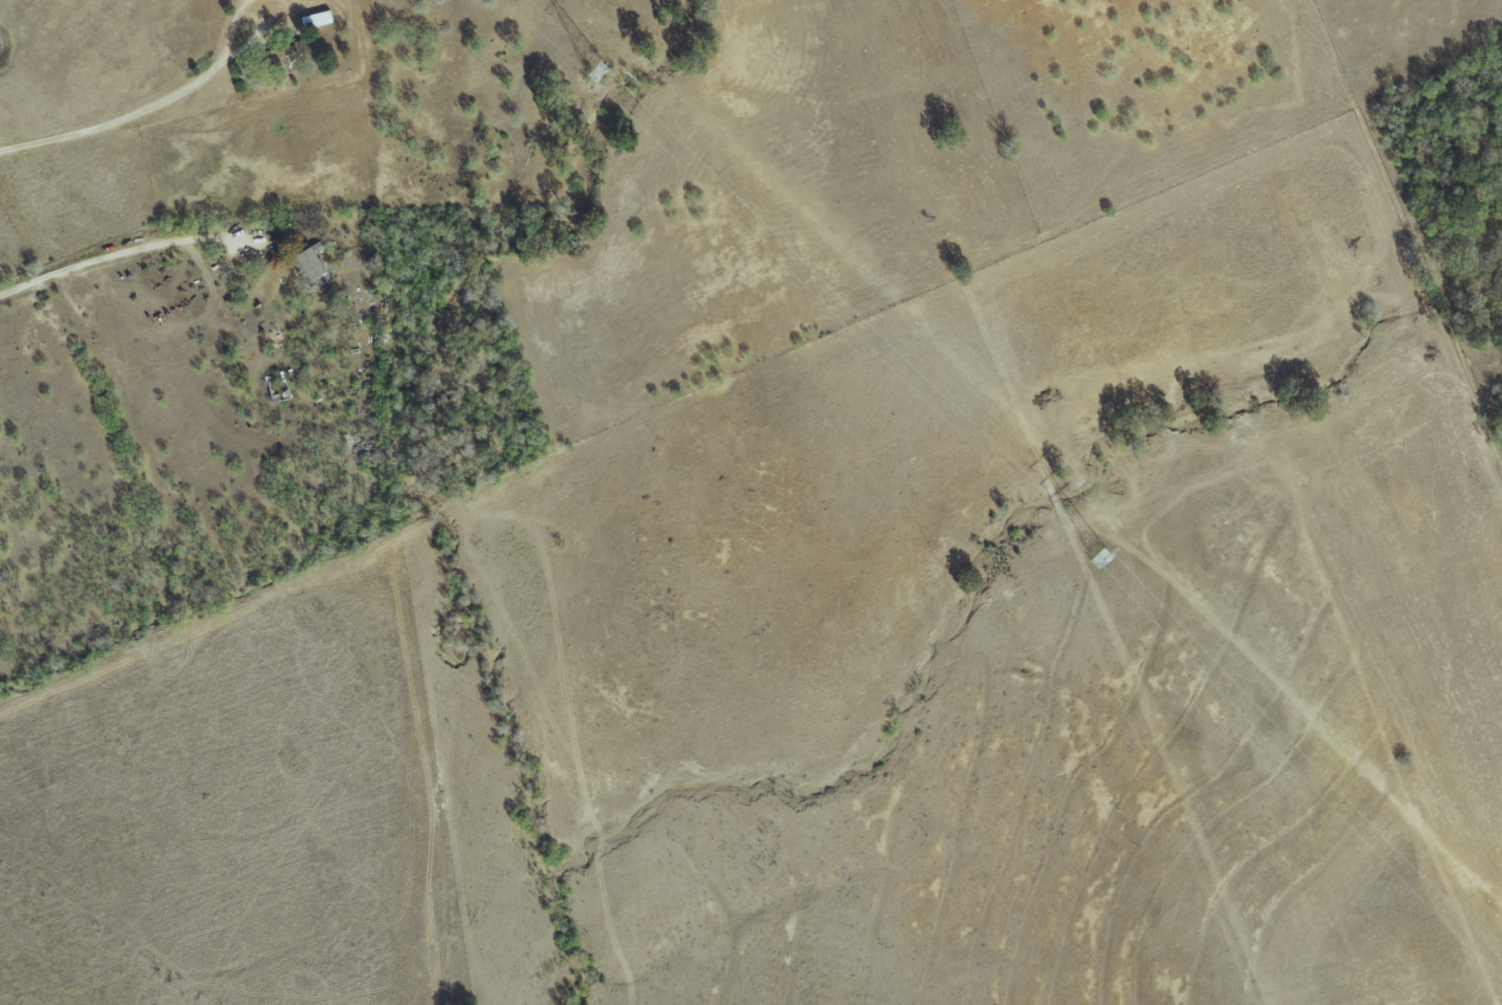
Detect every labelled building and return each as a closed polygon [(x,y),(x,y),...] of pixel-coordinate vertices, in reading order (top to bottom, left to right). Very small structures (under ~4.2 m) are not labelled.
[(331,272),(314,245),(294,258),(311,285),(331,272)]
